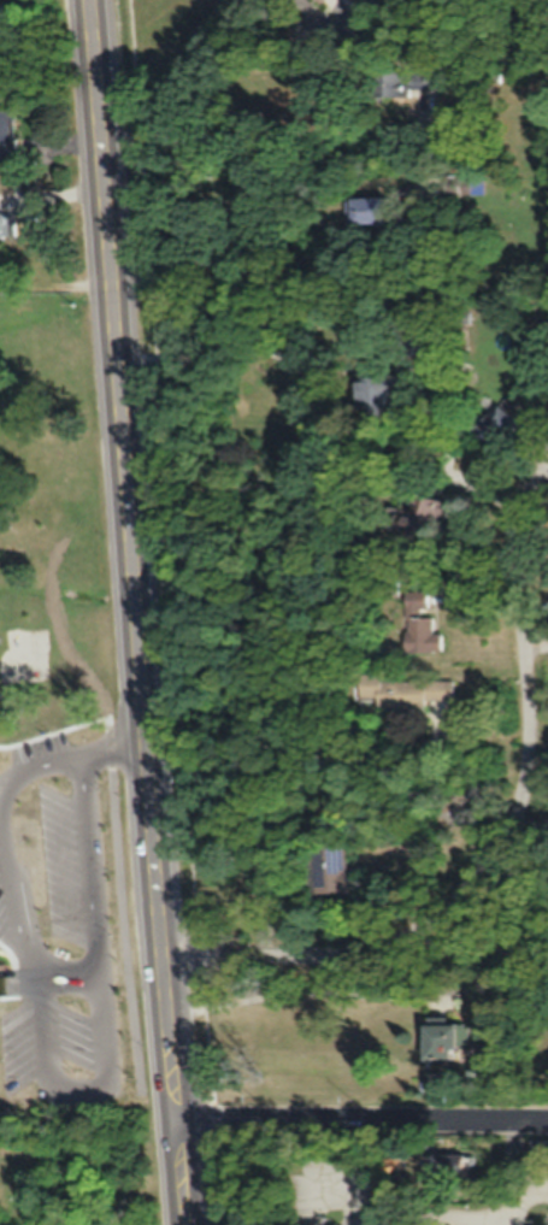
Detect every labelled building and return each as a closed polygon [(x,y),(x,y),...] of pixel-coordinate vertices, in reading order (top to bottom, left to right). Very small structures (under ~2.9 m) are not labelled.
[(384,198),(347,198),(347,222),(384,222),(384,198)] [(355,375),(356,409),(365,408),(365,422),(389,421),(387,387),(397,387),(397,374),(355,375)] [(527,413),(506,393),(472,428),(493,448),(527,413)] [(392,506),(387,529),(435,538),(442,500),(409,493),(406,508),(392,506)] [(404,591),(405,652),(443,652),(442,632),(433,632),(433,614),(430,614),(429,590),(404,591)] [(423,706),(423,700),(453,700),(453,680),(381,680),(381,674),(358,674),(358,706),(423,706)] [(345,893),(345,848),(308,848),(308,893),(345,893)] [(419,1058),(452,1058),(452,1044),(466,1044),(466,1024),(419,1024),(419,1058)] [(463,1151),(413,1151),(413,1175),(463,1175),(463,1151)]
